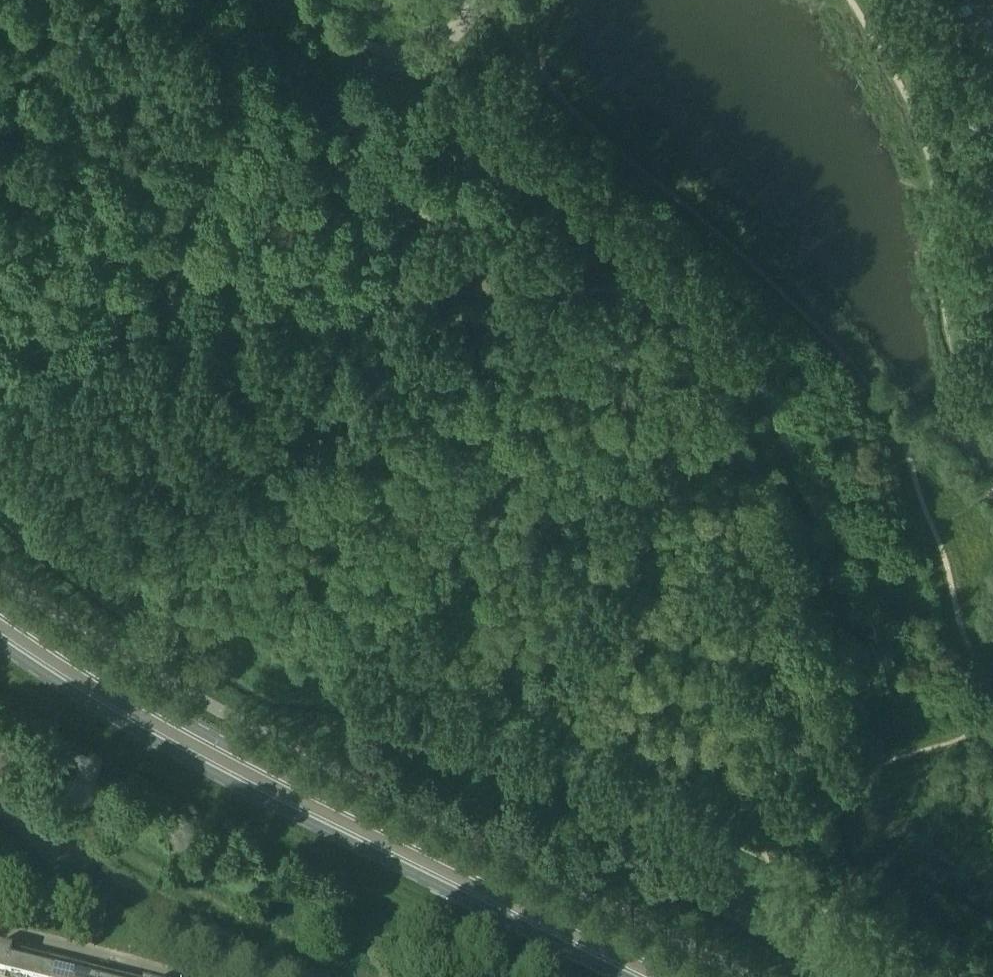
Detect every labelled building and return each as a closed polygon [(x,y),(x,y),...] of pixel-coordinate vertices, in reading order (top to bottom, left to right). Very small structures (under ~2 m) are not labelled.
[(11,954),(0,951),(0,976),(6,976),(11,954)] [(33,960),(11,954),(6,976),(29,976),(33,960)] [(56,965),(33,960),(29,976),(53,976),(56,965)] [(78,971),(56,965),(53,976),(76,976),(78,971)]
